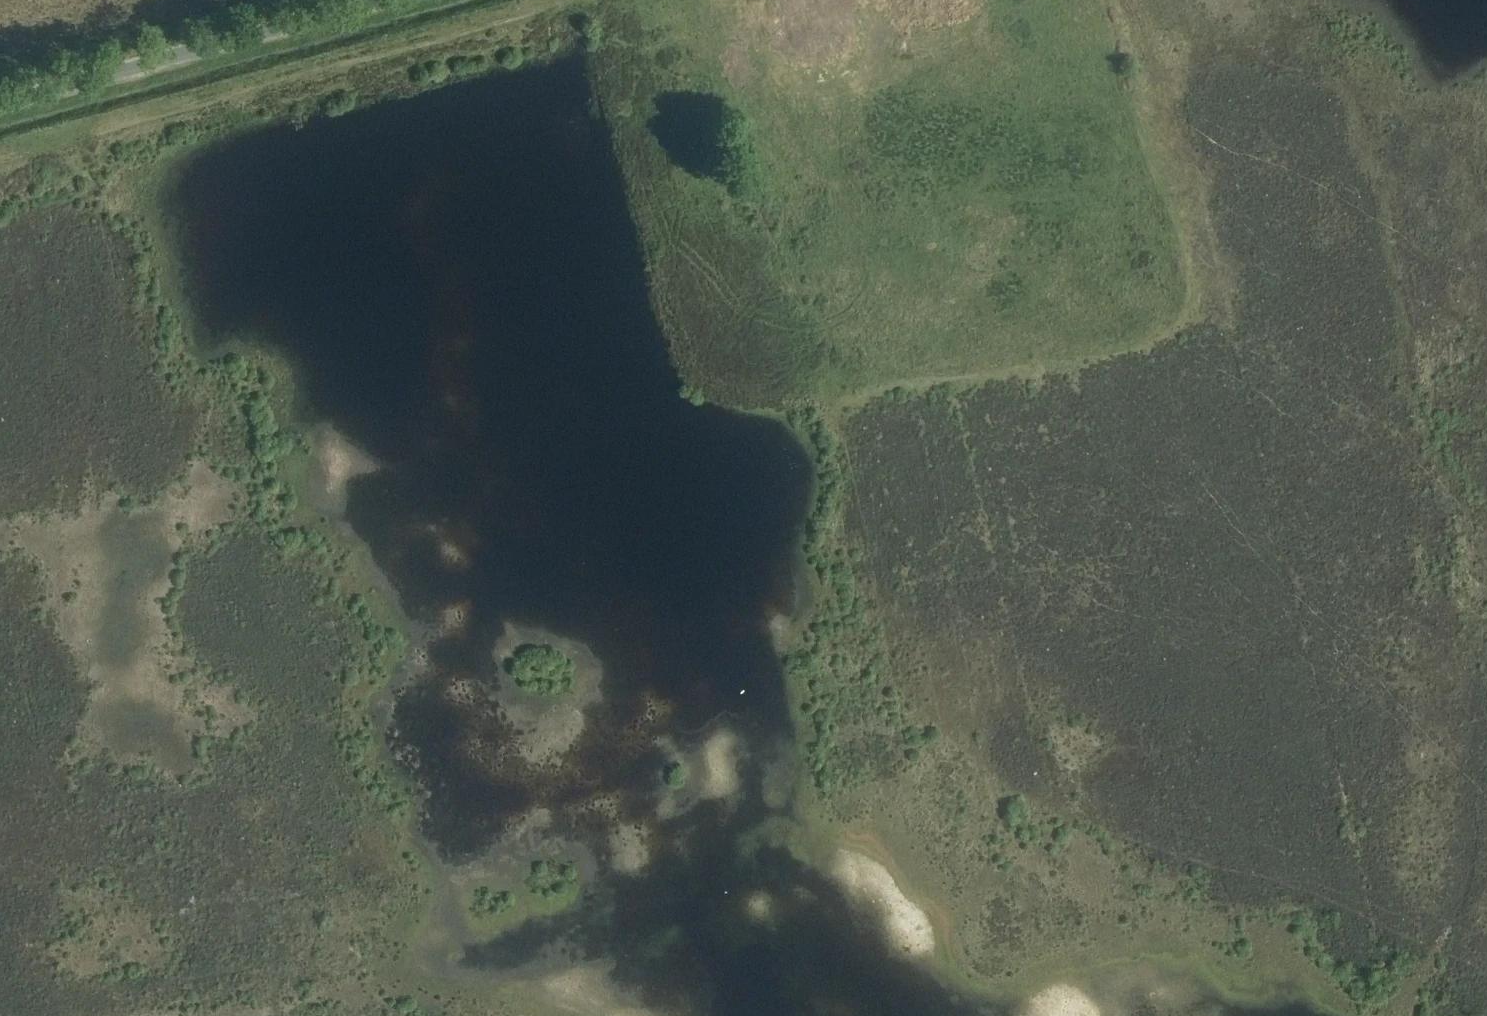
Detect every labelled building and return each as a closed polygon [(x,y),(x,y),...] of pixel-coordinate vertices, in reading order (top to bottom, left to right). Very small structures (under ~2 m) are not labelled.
[(765,28),(769,13),(754,10),(751,25),(765,28)]
